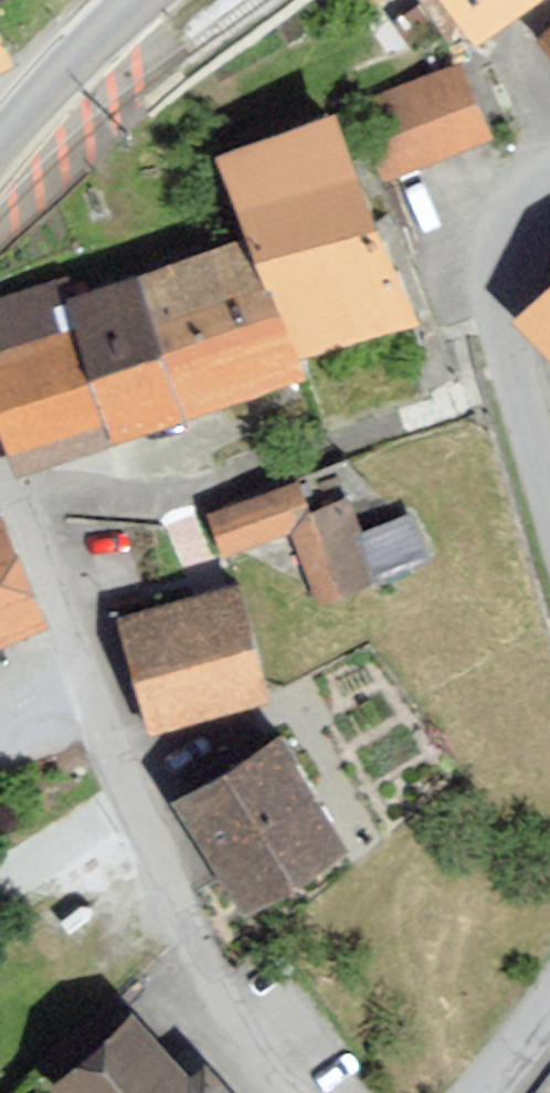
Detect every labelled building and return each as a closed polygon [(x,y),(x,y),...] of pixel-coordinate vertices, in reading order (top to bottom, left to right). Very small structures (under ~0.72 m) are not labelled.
[(495,26),(527,0),(474,0),(495,26)] [(12,50),(0,25),(0,56),(12,50)] [(491,140),(462,71),(365,108),(391,183),(491,140)] [(343,118),(221,161),(250,240),(292,366),(414,323),(343,118)] [(0,300),(0,413),(21,474),(298,382),(292,366),(250,240),(76,298),(69,277),(0,300)] [(520,326),(549,359),(549,296),(520,326)] [(297,482),(207,513),(222,557),(289,537),(320,607),(438,565),(413,514),(363,532),(345,498),(311,509),(297,482)] [(42,623),(0,522),(0,640),(42,623)] [(275,694),(242,585),(128,619),(161,728),(275,694)] [(344,848),(297,745),(190,792),(237,896),(344,848)] [(220,1073),(206,1087),(145,1025),(77,1092),(240,1092),(220,1073)]
